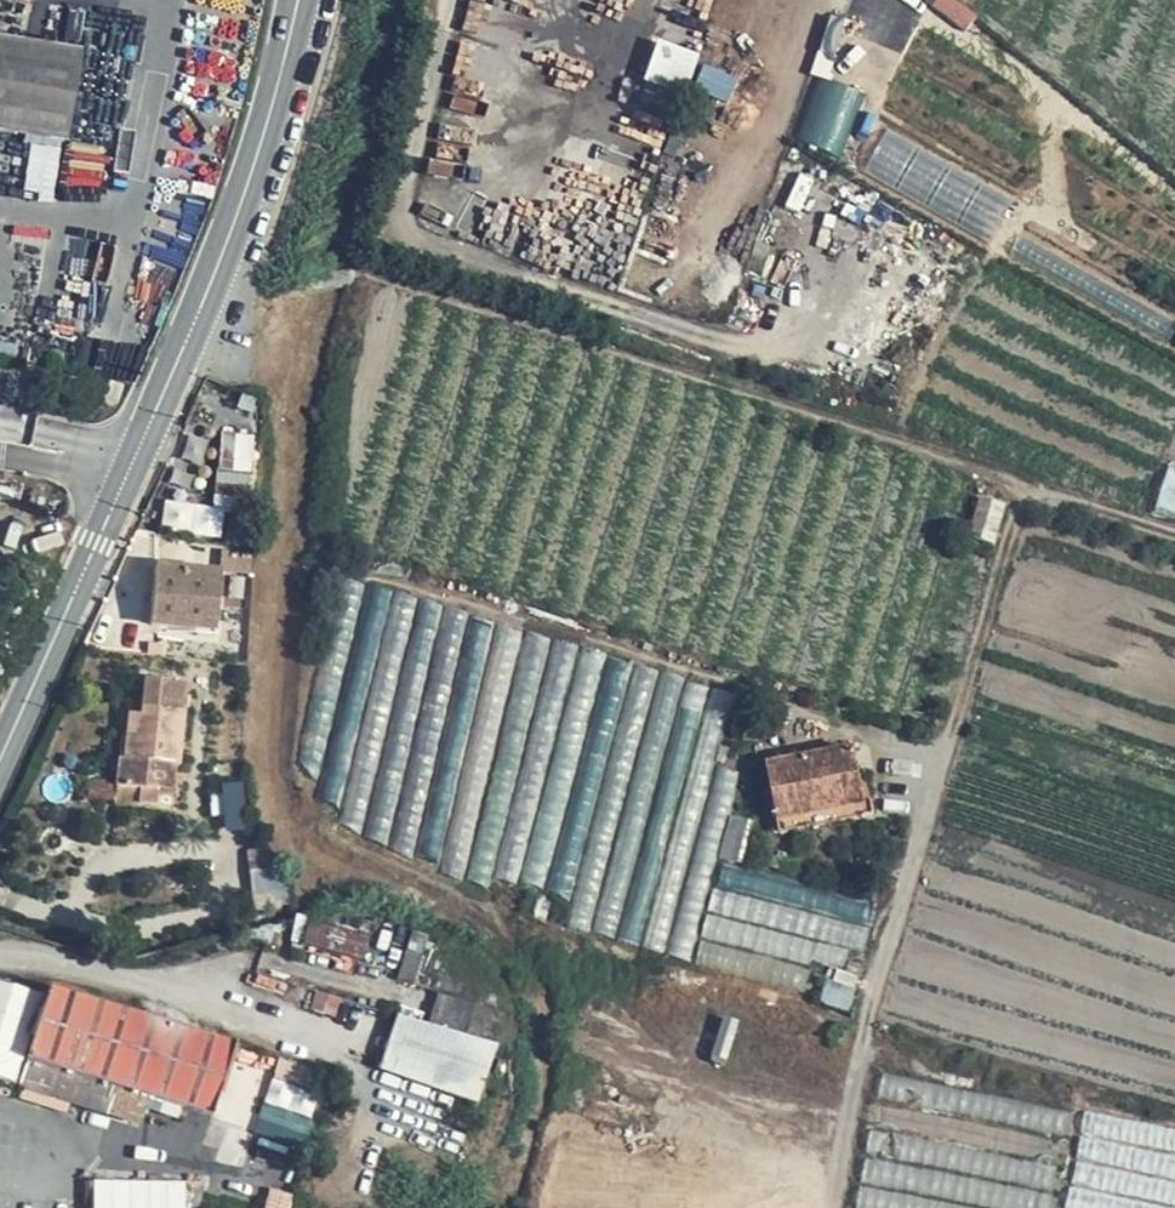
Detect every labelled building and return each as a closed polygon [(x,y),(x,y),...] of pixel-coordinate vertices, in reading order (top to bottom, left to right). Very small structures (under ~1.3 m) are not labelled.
[(0,39),(0,130),(64,140),(79,52),(0,39)] [(688,93),(701,52),(659,39),(646,80),(688,93)] [(730,98),(739,78),(709,65),(700,85),(730,98)] [(821,73),(797,139),(845,156),(869,90),(821,73)] [(254,494),(254,433),(221,433),(221,494),(254,494)] [(1006,507),(982,500),(972,537),(994,543),(1006,507)] [(169,505),(169,532),(224,532),(224,505),(169,505)] [(221,575),(156,570),(153,622),(218,628),(221,575)] [(187,686),(147,681),(144,714),(131,713),(127,761),(121,761),(120,784),(119,786),(142,788),(141,806),(170,808),(173,767),(180,767),(187,686)] [(862,801),(853,749),(769,767),(779,818),(862,801)] [(658,877),(716,887),(736,769),(716,766),(709,807),(686,803),(682,826),(667,823),(662,850),(658,877)] [(117,804),(119,786),(120,784),(95,782),(93,802),(117,804)] [(142,788),(119,786),(117,804),(141,806),(142,788)] [(872,815),(869,799),(862,801),(779,818),(782,834),(872,815)] [(291,899),(287,866),(253,869),(257,903),(291,899)] [(845,896),(832,939),(866,949),(879,906),(845,896)] [(785,963),(786,960),(739,942),(745,925),(716,914),(701,954),(801,991),(808,972),(785,963)] [(313,945),(340,953),(363,961),(369,940),(319,925),(319,927),(313,945)] [(454,948),(417,934),(401,980),(440,994),(452,954),(454,948)] [(308,943),(297,940),(293,950),(304,953),(308,943)] [(472,961),(452,954),(440,994),(430,1026),(496,1047),(507,1051),(512,1016),(510,998),(505,987),(497,977),(488,968),(472,961)] [(235,1045),(52,987),(21,1083),(110,1111),(118,1087),(213,1117),(235,1045)] [(400,1016),(397,1024),(383,1070),(442,1090),(478,1101),(496,1047),(430,1026),(400,1016)] [(283,1058),(270,1102),(312,1115),(325,1070),(283,1058)] [(188,1177),(95,1179),(96,1207),(189,1207),(188,1177)] [(273,1191),(267,1207),(291,1207),(294,1197),(273,1191)]
